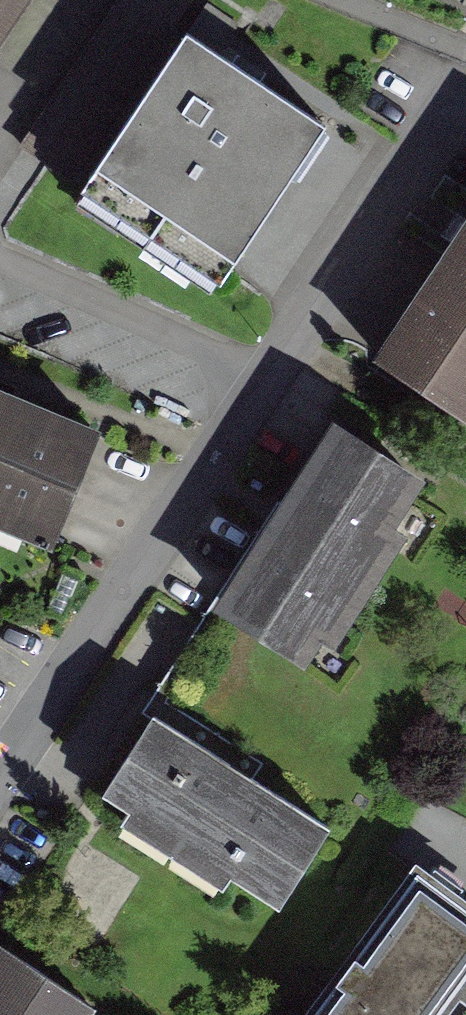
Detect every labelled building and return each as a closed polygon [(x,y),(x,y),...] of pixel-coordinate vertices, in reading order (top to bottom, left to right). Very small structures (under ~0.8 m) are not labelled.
[(31,0),(0,0),(0,46),(31,0)] [(103,172),(233,250),(322,103),(192,25),(103,172)] [(465,391),(465,241),(398,348),(465,391)] [(44,538),(88,429),(33,407),(0,393),(0,520),(44,538)] [(240,594),(325,647),(439,467),(354,414),(240,594)] [(161,709),(117,779),(287,886),(331,815),(161,709)] [(313,1014),(450,1014),(465,994),(465,886),(434,861),(313,1014)] [(0,952),(0,1014),(89,1014),(102,994),(10,936),(0,952)]
